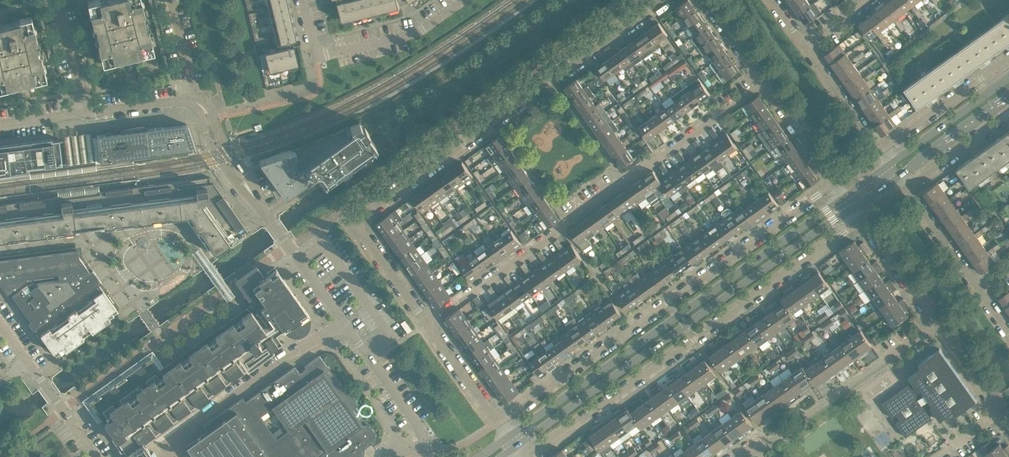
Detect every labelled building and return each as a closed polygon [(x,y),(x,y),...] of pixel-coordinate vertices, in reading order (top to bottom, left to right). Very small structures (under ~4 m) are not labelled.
[(150,26),(149,23),(147,22),(145,17),(147,16),(146,13),(144,12),(141,0),(95,0),(87,2),(93,25),(95,25),(99,40),(97,40),(103,63),(123,58),(122,56),(127,55),(128,57),(154,51),(148,28),(150,26)] [(286,0),(266,0),(278,48),(264,51),(265,53),(268,66),(269,70),(298,63),(292,39),(296,38),(286,0)] [(338,2),(343,20),(381,11),(378,0),(338,0),(338,2)] [(381,11),(400,6),(399,4),(409,0),(378,0),(381,11)] [(689,0),(686,0),(676,8),(683,17),(695,8),(689,0)] [(807,0),(799,0),(792,5),(798,14),(811,5),(807,0)] [(895,0),(890,0),(884,4),(895,18),(904,12),(895,0)] [(908,0),(895,0),(904,12),(912,5),(908,0)] [(814,2),(811,5),(798,14),(805,23),(821,11),(814,2)] [(895,18),(884,4),(876,11),(887,25),(895,18)] [(689,25),(701,17),(695,8),(683,17),(689,25)] [(887,25),(876,11),(867,18),(878,32),(887,25)] [(1008,13),(983,32),(995,48),(996,47),(998,50),(1008,42),(1008,14),(1008,13)] [(8,23),(1,25),(0,24),(0,89),(15,85),(15,83),(20,82),(20,84),(46,78),(41,54),(39,55),(35,40),(37,39),(31,16),(19,19),(19,21),(8,23)] [(695,34),(707,25),(701,17),(689,25),(695,34)] [(878,32),(867,18),(858,25),(869,39),(878,32)] [(667,35),(659,22),(649,29),(658,41),(667,35)] [(697,46),(714,34),(707,25),(695,34),(691,37),(697,46)] [(658,41),(649,29),(641,35),(652,52),(661,45),(658,41)] [(259,37),(257,30),(253,32),(256,44),(270,41),(268,35),(259,37)] [(971,69),(998,50),(996,47),(995,48),(983,32),(957,50),(968,67),(969,66),(971,69)] [(708,52),(720,43),(714,34),(697,46),(704,55),(708,52)] [(652,52),(641,35),(632,41),(641,54),(640,54),(643,58),(652,52)] [(641,54),(632,41),(623,48),(632,60),(640,54),(641,54)] [(714,61),(726,52),(720,43),(708,52),(714,60),(714,61)] [(831,63),(846,53),(839,44),(825,54),(831,63)] [(632,60),(623,48),(614,54),(623,66),(623,67),(626,71),(635,64),(632,60)] [(945,88),(971,69),(969,66),(968,67),(957,50),(930,69),(942,86),(943,85),(945,88)] [(716,72),(733,61),(726,52),(714,61),(714,60),(710,63),(716,72)] [(268,66),(265,53),(259,54),(262,67),(268,66)] [(837,72),(852,62),(846,53),(831,63),(837,72)] [(623,66),(614,54),(606,60),(614,73),(623,67),(623,66)] [(614,73),(606,60),(596,67),(605,79),(614,73)] [(723,81),(739,70),(733,61),(716,72),(723,81)] [(844,81),(858,71),(852,62),(837,72),(844,81)] [(917,107),(945,88),(943,85),(942,86),(930,69),(904,88),(917,107)] [(850,90),(864,79),(858,71),(844,81),(850,90)] [(583,88),(577,78),(564,87),(571,96),(583,88)] [(710,94),(701,82),(698,78),(689,84),(701,101),(710,94)] [(856,99),(871,88),(864,79),(850,90),(856,99)] [(701,101),(689,84),(680,91),(692,107),(701,101)] [(577,105),(590,96),(583,88),(571,96),(577,105)] [(863,108),(877,97),(871,88),(856,99),(863,108)] [(692,107),(680,91),(671,97),(674,101),(683,113),(692,107)] [(750,114),(764,103),(758,95),(744,105),(750,114)] [(583,114),(596,105),(590,96),(577,105),(583,114)] [(869,116),(884,106),(877,97),(863,108),(869,116)] [(683,113),(674,101),(666,107),(674,119),(683,113)] [(590,123),(606,111),(600,102),(596,105),(583,114),(590,123)] [(756,122),(770,112),(764,103),(750,114),(756,122)] [(875,125),(890,115),(884,106),(869,116),(875,125)] [(674,119),(666,107),(657,113),(666,126),(674,119)] [(596,132),(612,120),(606,111),(590,123),(596,132)] [(631,120),(624,111),(621,114),(627,123),(631,120)] [(762,130),(776,120),(770,112),(756,122),(762,130)] [(666,126),(657,113),(648,120),(657,132),(666,126)] [(882,134),(896,124),(890,115),(875,125),(882,134)] [(602,140),(615,132),(619,129),(612,120),(596,132),(602,140)] [(657,132),(648,120),(639,126),(648,139),(657,132)] [(767,139),(782,128),(776,120),(762,130),(767,139)] [(259,160),(259,161),(285,196),(308,180),(306,177),(308,176),(312,176),(317,173),(324,183),(376,146),(367,133),(368,132),(364,126),(363,127),(359,121),(313,141),(291,149),(259,160)] [(111,133),(100,134),(97,135),(100,162),(151,156),(151,154),(196,148),(188,126),(188,125),(188,124),(187,124),(186,123),(185,123),(184,123),(163,126),(148,128),(147,126),(147,125),(146,125),(145,124),(144,124),(143,124),(142,124),(140,124),(110,129),(110,130),(111,130),(111,133)] [(773,147),(788,137),(782,128),(767,139),(773,147)] [(983,149),(996,168),(1008,159),(1008,130),(983,149)] [(609,149),(621,140),(615,132),(602,140),(609,149)] [(737,147),(726,132),(720,137),(718,139),(728,153),(737,147)] [(728,153),(718,139),(720,137),(716,133),(713,135),(716,140),(709,145),(720,159),(728,153)] [(506,143),(500,135),(485,145),(491,154),(506,143)] [(29,172),(29,168),(62,163),(59,138),(51,139),(51,137),(0,144),(0,175),(29,172)] [(779,155),(794,145),(788,137),(773,147),(779,155)] [(627,149),(621,140),(609,149),(615,158),(627,149)] [(512,152),(506,143),(491,154),(497,162),(512,152)] [(653,151),(648,144),(644,147),(648,154),(653,151)] [(712,165),(701,151),(703,149),(700,145),(696,147),(699,152),(693,157),(703,171),(705,174),(714,169),(711,165),(712,165)] [(720,159),(709,145),(703,149),(701,151),(712,165),(720,159)] [(785,164),(800,153),(794,145),(779,155),(785,164)] [(638,154),(633,158),(627,149),(615,158),(621,167),(624,166),(627,170),(641,159),(638,154)] [(970,187),(996,168),(983,149),(956,168),(970,187)] [(518,160),(512,152),(497,162),(503,171),(518,160)] [(791,172),(806,162),(800,153),(785,164),(791,172)] [(695,177),(684,162),(686,161),(683,157),(679,159),(683,164),(676,168),(686,183),(695,177)] [(693,157),(686,161),(684,162),(695,177),(703,171),(693,157)] [(509,179),(524,168),(518,160),(503,171),(509,179)] [(462,162),(454,168),(464,182),(473,176),(462,162)] [(797,180),(812,170),(806,162),(791,172),(797,180)] [(454,168),(445,174),(456,188),(464,182),(454,168)] [(515,187),(530,177),(524,168),(509,179),(515,187)] [(678,189),(668,174),(670,173),(666,168),(663,171),(666,176),(660,180),(663,185),(662,186),(666,190),(669,195),(678,189)] [(686,183),(676,168),(670,173),(668,174),(678,189),(681,193),(689,187),(686,183)] [(663,185),(660,180),(653,170),(644,176),(655,191),(654,191),(658,196),(666,190),(662,186),(663,185)] [(803,189),(818,179),(812,170),(797,180),(803,189)] [(445,174),(437,180),(448,194),(456,188),(445,174)] [(655,191),(644,176),(636,182),(646,197),(651,194),(652,196),(654,195),(652,193),(654,191),(655,191)] [(245,226),(219,190),(215,193),(211,188),(206,189),(206,186),(178,190),(177,184),(195,182),(196,185),(210,183),(209,177),(99,191),(99,193),(95,193),(96,204),(100,203),(101,208),(85,210),(87,226),(103,224),(104,226),(188,215),(215,253),(230,243),(227,239),(245,226)] [(521,196),(536,185),(530,177),(515,187),(521,196)] [(437,180),(429,186),(439,200),(448,194),(437,180)] [(930,201),(944,191),(937,181),(923,192),(930,201)] [(646,197),(636,182),(628,188),(638,203),(646,197)] [(527,204),(542,194),(536,185),(521,196),(527,204)] [(429,186),(421,192),(431,206),(439,200),(429,186)] [(638,203),(628,188),(619,194),(630,209),(638,203)] [(936,210),(950,199),(944,191),(930,201),(936,210)] [(421,192),(412,198),(422,212),(431,206),(421,192)] [(779,206),(769,192),(760,198),(771,212),(779,206)] [(533,212),(548,202),(542,194),(527,204),(533,212)] [(630,209),(619,194),(611,200),(621,215),(630,209)] [(786,201),(782,195),(777,199),(782,205),(786,201)] [(85,210),(72,212),(71,200),(58,202),(58,196),(0,204),(0,240),(75,230),(75,227),(87,226),(85,210)] [(771,212),(760,198),(752,204),(762,218),(771,212)] [(942,219),(957,208),(950,199),(936,210),(942,219)] [(621,215),(611,200),(603,206),(613,221),(621,215)] [(539,221),(553,210),(548,202),(533,212),(539,221)] [(762,218),(752,204),(743,210),(754,224),(762,218)] [(613,221),(603,206),(594,212),(605,227),(613,221)] [(948,227),(963,217),(957,208),(942,219),(948,227)] [(396,209),(377,223),(383,232),(397,221),(402,218),(396,209)] [(542,232),(560,219),(553,210),(539,221),(542,226),(539,228),(542,232)] [(754,224),(743,210),(736,215),(735,216),(743,226),(742,227),(745,231),(754,224)] [(743,226),(735,216),(736,215),(733,211),(724,218),(735,232),(742,227),(743,226)] [(605,227),(594,212),(586,218),(596,233),(605,227)] [(443,223),(446,228),(447,228),(449,232),(457,226),(451,217),(443,223)] [(955,236),(969,226),(963,217),(948,227),(955,236)] [(596,233),(586,218),(578,224),(588,239),(596,233)] [(735,232),(724,218),(716,224),(726,238),(735,232)] [(397,221),(383,232),(389,240),(403,229),(397,221)] [(592,244),(588,239),(578,224),(569,230),(583,250),(592,244)] [(726,238),(716,224),(707,230),(718,244),(726,238)] [(961,245),(976,235),(969,226),(955,236),(961,245)] [(403,229),(389,240),(395,248),(409,238),(403,229)] [(522,245),(511,230),(502,236),(513,251),(522,245)] [(718,244),(707,230),(699,236),(710,250),(718,244)] [(661,235),(658,231),(653,235),(656,239),(659,243),(664,239),(661,235)] [(978,234),(976,235),(982,244),(989,239),(984,232),(979,236),(978,234)] [(439,241),(433,233),(430,236),(433,241),(433,243),(434,245),(439,241)] [(529,240),(525,234),(520,238),(525,244),(529,240)] [(967,254),(982,244),(976,235),(961,245),(967,254)] [(513,251),(502,236),(494,242),(505,257),(513,251)] [(710,250),(699,236),(691,242),(701,256),(710,250)] [(409,238),(395,248),(401,256),(415,246),(409,238)] [(845,261),(867,246),(863,241),(860,244),(861,246),(859,247),(854,240),(838,252),(845,261)] [(505,257),(494,242),(486,248),(496,263),(505,257)] [(701,256),(691,242),(682,247),(693,262),(701,256)] [(573,264),(562,250),(564,248),(561,243),(557,246),(561,251),(554,256),(565,270),(573,264)] [(571,243),(564,248),(562,250),(573,264),(582,258),(571,243)] [(496,263),(486,248),(483,244),(474,250),(477,254),(488,268),(496,263)] [(693,262),(682,247),(682,248),(679,244),(671,249),(674,253),(685,268),(693,262)] [(974,263),(988,253),(982,244),(967,254),(974,263)] [(415,246),(401,256),(407,265),(421,254),(415,246)] [(868,259),(864,254),(863,253),(865,251),(866,253),(870,250),(867,246),(845,261),(852,271),(868,259)] [(7,293),(27,279),(58,275),(58,279),(31,282),(23,288),(22,287),(12,294),(36,328),(99,283),(101,281),(93,269),(90,271),(79,256),(78,249),(0,260),(0,283),(7,293)] [(685,268),(674,253),(666,259),(676,274),(685,268)] [(980,272),(995,262),(988,253),(974,263),(980,272)] [(421,254),(407,265),(412,273),(427,263),(421,254)] [(488,268),(477,254),(469,260),(480,274),(488,268)] [(556,276),(546,261),(548,260),(544,255),(541,258),(544,263),(538,267),(548,282),(556,276)] [(554,256),(548,260),(546,261),(556,276),(565,270),(554,256)] [(676,274),(666,259),(658,265),(668,280),(676,274)] [(858,280),(880,264),(877,260),(873,263),(874,264),(872,266),(868,259),(852,271),(858,280)] [(480,274),(469,260),(461,266),(471,281),(480,274)] [(427,263),(412,273),(418,281),(433,271),(427,263)] [(881,278),(878,273),(877,271),(878,270),(879,272),(883,269),(880,264),(858,280),(865,289),(881,278)] [(308,313),(289,286),(276,269),(264,277),(257,266),(256,265),(235,281),(236,282),(265,323),(269,320),(272,325),(277,321),(284,330),(285,332),(287,334),(290,335),(292,336),(294,336),(297,336),(299,336),(302,335),(304,333),(306,332),(308,330),(309,328),(310,325),(310,323),(310,320),(310,318),(309,315),(308,313)] [(668,280),(658,265),(649,271),(660,286),(668,280)] [(540,288),(529,273),(531,272),(527,267),(524,270),(527,275),(521,279),(531,294),(540,288)] [(548,282),(538,267),(531,272),(529,273),(540,288),(548,282)] [(829,286),(818,270),(811,274),(809,272),(806,274),(819,293),(829,286)] [(433,271),(418,281),(424,290),(439,279),(433,271)] [(660,286),(649,271),(641,277),(651,292),(660,286)] [(651,292),(641,277),(637,272),(629,278),(632,283),(643,298),(651,292)] [(819,293),(806,274),(803,276),(805,279),(799,283),(810,299),(819,293)] [(872,299),(893,283),(890,278),(886,281),(887,283),(886,284),(881,278),(865,289),(872,299)] [(439,279),(424,290),(430,298),(445,288),(439,279)] [(523,300),(513,285),(514,284),(511,279),(507,282),(511,287),(504,291),(515,306),(523,300)] [(521,279),(514,284),(513,285),(523,300),(531,294),(521,279)] [(99,283),(36,328),(34,330),(36,334),(44,329),(45,331),(40,334),(53,352),(62,346),(66,351),(84,337),(83,336),(91,330),(92,332),(110,319),(107,314),(116,307),(99,283)] [(643,298),(632,283),(624,289),(635,304),(643,298)] [(810,299),(799,283),(792,288),(791,286),(788,288),(801,306),(810,299)] [(894,296),(891,291),(890,290),(892,289),(893,290),(897,288),(893,283),(872,299),(878,308),(894,296)] [(445,288),(430,298),(437,307),(451,296),(445,288)] [(801,306),(788,288),(785,290),(786,292),(779,297),(784,303),(784,302),(792,313),(792,312),(801,306)] [(635,304),(624,289),(616,295),(626,310),(635,304)] [(1008,304),(1008,290),(999,298),(1005,307),(1008,304)] [(510,317),(496,297),(498,296),(494,291),(491,294),(494,298),(487,303),(501,323),(510,317)] [(504,291),(498,296),(496,297),(510,317),(518,311),(515,306),(504,291)] [(482,301),(478,295),(473,298),(477,304),(482,301)] [(885,317),(907,302),(903,297),(899,300),(901,301),(899,303),(894,296),(878,308),(885,317)] [(621,313),(611,299),(602,305),(612,320),(621,313)] [(796,318),(792,312),(792,313),(784,302),(784,303),(778,307),(777,305),(778,304),(776,300),(771,303),(786,325),(796,318)] [(843,305),(840,301),(835,304),(838,309),(843,305)] [(908,315),(904,310),(903,308),(905,307),(906,309),(910,306),(907,302),(885,317),(892,327),(908,315)] [(786,325),(771,303),(766,307),(769,310),(771,309),(772,311),(766,316),(777,332),(786,325)] [(612,320),(602,305),(594,311),(604,325),(612,320)] [(460,308),(445,318),(451,327),(466,317),(460,308)] [(848,312),(845,308),(840,311),(843,316),(848,312)] [(215,392),(266,355),(264,352),(266,350),(264,348),(262,349),(261,346),(266,343),(272,351),(278,346),(271,336),(267,339),(268,334),(251,310),(241,317),(243,319),(235,325),(233,323),(215,336),(216,338),(208,344),(207,342),(189,355),(190,357),(182,363),(181,361),(163,373),(151,357),(89,401),(126,454),(124,456),(153,456),(143,443),(215,392)] [(604,325),(594,311),(585,317),(596,331),(604,325)] [(777,332),(766,316),(759,320),(758,318),(760,317),(757,313),(752,317),(768,338),(771,343),(780,337),(777,332)] [(466,317),(451,327),(457,335),(472,325),(466,317)] [(596,331),(585,317),(577,323),(587,337),(596,331)] [(768,338),(752,317),(748,320),(751,324),(752,322),(753,324),(747,329),(759,345),(768,338)] [(569,329),(579,343),(587,337),(577,323),(574,318),(565,324),(569,329)] [(404,319),(400,322),(407,332),(408,331),(411,329),(404,319)] [(810,329),(806,324),(802,328),(805,332),(810,329)] [(472,325),(457,335),(463,344),(478,333),(472,325)] [(759,345),(747,329),(740,334),(739,332),(741,331),(738,327),(734,330),(749,352),(759,345)] [(579,343),(569,329),(560,335),(563,339),(571,349),(579,343)] [(749,352),(734,330),(729,333),(732,337),(733,336),(735,338),(728,342),(740,358),(749,352)] [(872,346),(861,330),(851,337),(864,355),(867,353),(865,351),(872,346)] [(815,336),(812,331),(807,334),(811,339),(815,336)] [(478,333),(463,344),(469,352),(484,342),(478,333)] [(880,341),(875,335),(870,338),(875,344),(880,341)] [(490,337),(486,340),(491,348),(495,345),(490,337)] [(864,355),(851,337),(842,344),(853,360),(860,355),(861,357),(864,355)] [(571,349),(563,339),(555,345),(565,359),(574,353),(571,349)] [(740,358),(728,342),(722,347),(721,345),(722,344),(720,340),(715,343),(731,365),(740,358)] [(484,342),(469,352),(475,360),(489,350),(484,342)] [(731,365),(715,343),(710,347),(713,350),(715,349),(716,351),(709,356),(721,372),(731,365)] [(853,360),(842,344),(832,350),(846,369),(849,366),(847,364),(853,360)] [(565,359),(555,345),(547,350),(557,365),(565,359)] [(977,400),(940,348),(918,363),(921,367),(909,376),(915,385),(911,388),(908,384),(882,403),(892,417),(896,414),(900,419),(896,422),(905,436),(932,417),(929,414),(933,411),(940,420),(952,411),(955,415),(977,400)] [(489,350),(475,360),(481,369),(495,358),(489,350)] [(557,365),(547,350),(538,356),(549,371),(557,365)] [(794,355),(790,350),(786,354),(789,358),(794,355)] [(846,369),(832,350),(823,357),(835,373),(841,369),(843,371),(846,369)] [(375,433),(369,425),(363,424),(352,408),(359,404),(350,391),(344,390),(327,366),(319,355),(304,366),(310,373),(303,378),(295,366),(245,401),(242,398),(203,425),(207,431),(187,446),(194,456),(362,456),(364,447),(374,440),(375,433)] [(549,371),(538,356),(530,363),(540,377),(549,371)] [(716,375),(705,359),(698,364),(697,362),(699,361),(696,357),(691,360),(707,382),(716,375)] [(835,373),(823,357),(814,363),(827,382),(830,380),(828,378),(835,373)] [(495,358),(481,369),(487,377),(501,367),(495,358)] [(707,382),(691,360),(687,364),(689,367),(691,366),(692,368),(686,373),(697,389),(707,382)] [(780,365),(776,360),(772,364),(775,368),(780,365)] [(748,365),(752,372),(759,367),(754,361),(748,365)] [(827,382),(814,363),(805,370),(813,382),(813,383),(816,387),(823,382),(824,384),(827,382)] [(813,382),(805,370),(802,366),(793,373),(806,391),(809,389),(807,387),(813,383),(813,382)] [(501,367),(487,377),(493,385),(507,375),(501,367)] [(697,389),(686,373),(679,377),(678,375),(680,374),(677,370),(673,374),(688,395),(697,389)] [(806,391),(793,373),(783,380),(795,396),(801,391),(803,393),(806,391)] [(688,395),(673,374),(668,377),(671,381),(673,380),(674,381),(667,386),(679,402),(688,395)] [(507,375),(493,385),(499,394),(513,383),(507,375)] [(756,382),(753,377),(748,380),(752,385),(756,382)] [(795,396),(783,380),(774,386),(787,405),(790,403),(788,400),(795,396)] [(513,383),(499,394),(505,402),(519,392),(513,383)] [(679,402),(667,386),(661,390),(660,389),(661,387),(659,384),(654,387),(670,409),(679,402)] [(787,405),(774,386),(764,393),(776,409),(782,405),(784,407),(787,405)] [(670,409),(654,387),(650,390),(652,394),(654,393),(655,394),(649,399),(660,415),(670,409)] [(742,392),(739,387),(734,390),(737,395),(742,392)] [(776,409),(764,393),(755,400),(768,418),(771,416),(770,414),(776,409)] [(733,398),(730,394),(725,397),(728,402),(733,398)] [(660,415),(649,399),(642,404),(641,402),(643,401),(640,397),(635,400),(651,422),(660,415)] [(651,422),(635,400),(631,404),(633,407),(635,406),(636,408),(630,412),(637,423),(641,429),(651,422)] [(768,418),(755,400),(746,406),(757,423),(764,418),(765,420),(768,418)] [(637,423),(630,412),(626,406),(619,411),(618,409),(615,411),(628,429),(637,423)] [(696,407),(691,410),(695,415),(699,412),(696,407)] [(714,412),(711,407),(706,410),(709,415),(714,412)] [(753,426),(741,410),(731,416),(745,435),(748,433),(746,431),(753,426)] [(628,429),(615,411),(612,413),(614,415),(607,420),(619,436),(628,429)] [(745,435),(731,416),(722,423),(734,439),(740,435),(742,437),(745,435)] [(700,422),(697,417),(692,420),(696,425),(700,422)] [(619,436),(607,420),(601,424),(599,422),(596,424),(610,443),(619,436)] [(734,439),(722,423),(713,430),(726,448),(729,446),(727,444),(734,439)] [(610,443),(596,424),(593,426),(595,429),(588,433),(600,450),(610,443)] [(726,448),(713,430),(704,436),(715,453),(722,448),(723,450),(726,448)] [(677,438),(674,434),(669,437),(672,442),(677,438)] [(704,436),(694,443),(704,456),(709,456),(715,453),(704,436)] [(652,442),(648,437),(644,441),(647,445),(652,442)] [(1008,451),(1008,445),(1008,444),(1005,447),(1006,449),(1004,450),(999,443),(994,446),(990,440),(978,448),(985,456),(1000,456),(1008,451)] [(595,447),(591,443),(587,446),(590,451),(595,447)] [(694,443),(685,450),(690,456),(704,456),(694,443)] [(656,449),(653,445),(648,448),(652,453),(656,449)] [(562,449),(551,456),(569,456),(562,449)]
